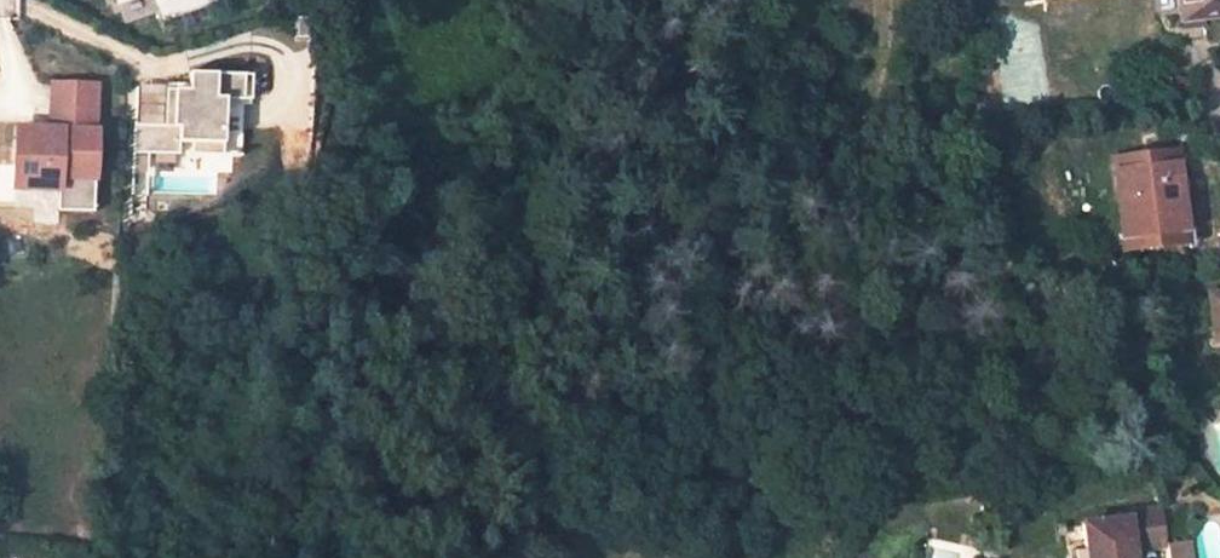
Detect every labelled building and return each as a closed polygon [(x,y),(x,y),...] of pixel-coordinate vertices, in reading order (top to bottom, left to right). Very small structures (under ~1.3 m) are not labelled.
[(163,18),(215,0),(156,0),(163,18)] [(1178,22),(1219,17),(1219,0),(1176,0),(1178,22)] [(164,127),(134,126),(133,154),(241,159),(245,77),(190,74),(189,92),(166,91),(164,127)] [(58,132),(16,130),(13,189),(59,191),(60,178),(82,179),(82,171),(95,172),(97,134),(94,134),(96,86),(59,85),(58,132)] [(1183,241),(1173,153),(1112,161),(1123,249),(1183,241)] [(1157,511),(1122,516),(1123,522),(1078,529),(1081,552),(1082,557),(1130,557),(1129,553),(1162,548),(1157,511)]
